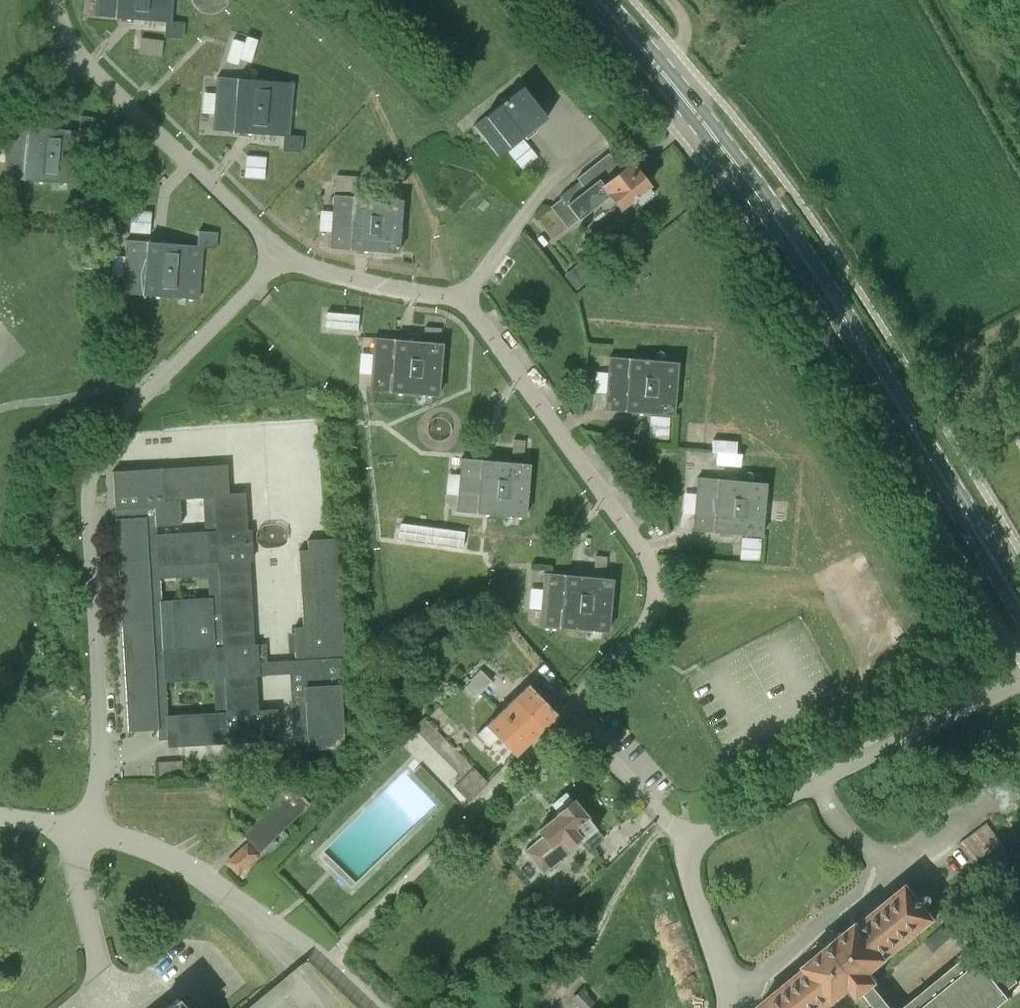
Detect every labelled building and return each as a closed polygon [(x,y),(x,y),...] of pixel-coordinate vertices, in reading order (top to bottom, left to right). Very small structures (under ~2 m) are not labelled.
[(96,14),(95,14),(94,15),(165,22),(164,36),(183,38),(184,22),(171,21),(173,0),(97,0),(96,14)] [(246,36),(245,42),(240,59),(251,62),(258,39),(246,36)] [(141,38),(139,54),(162,56),(164,41),(141,38)] [(238,64),(240,59),(245,42),(233,38),(227,61),(238,64)] [(282,151),(301,152),(302,138),(287,137),(290,84),(217,77),(217,78),(219,78),(217,94),(216,94),(216,95),(217,95),(216,110),(216,112),(214,111),(214,112),(216,113),(214,129),(212,129),(212,130),(283,136),(282,151)] [(546,117),(541,111),(522,88),(523,87),(522,86),(508,97),(508,98),(505,100),(505,99),(502,102),(502,103),(499,105),(473,126),(498,157),(547,117),(547,116),(546,117)] [(80,131),(8,124),(3,181),(80,186),(80,184),(79,184),(80,167),(82,167),(82,166),(80,166),(82,149),(83,150),(83,148),(82,148),(83,132),(98,133),(99,117),(80,116),(80,117),(81,117),(80,131)] [(523,140),(508,152),(521,169),(537,157),(523,140)] [(561,198),(551,207),(568,228),(608,195),(618,208),(633,196),(640,204),(654,194),(648,186),(631,164),(622,171),(608,153),(577,178),(578,181),(583,186),(586,189),(568,205),(561,198)] [(246,156),(245,178),(265,179),(266,157),(246,156)] [(361,177),(336,175),(335,191),(360,193),(361,177)] [(583,186),(578,181),(571,188),(575,193),(583,186)] [(330,247),(330,248),(399,253),(399,251),(397,251),(398,235),(400,235),(400,234),(399,234),(399,230),(400,218),(401,218),(401,217),(400,217),(401,201),(403,201),(403,200),(383,198),(334,195),(333,196),(335,196),(334,212),(332,212),(332,213),(334,213),(333,229),(331,229),(331,231),(333,231),(331,247),(330,247)] [(150,233),(152,212),(136,211),(134,232),(150,233)] [(126,239),(122,293),(198,299),(198,298),(197,298),(198,282),(200,282),(200,281),(198,280),(200,264),(201,264),(201,263),(200,263),(201,247),(216,248),(217,232),(198,231),(198,232),(199,232),(198,246),(126,239)] [(578,265),(565,276),(576,290),(589,279),(578,265)] [(327,312),(325,329),(357,332),(359,315),(327,312)] [(424,337),(441,338),(442,327),(425,326),(424,337)] [(370,392),(438,396),(439,395),(437,395),(439,379),(440,379),(440,378),(439,377),(440,361),(442,361),(442,360),(440,360),(441,344),(443,344),(443,343),(374,337),(370,392)] [(605,410),(674,415),(678,362),(609,356),(609,358),(610,358),(609,374),(607,374),(607,375),(609,375),(608,391),(606,391),(606,392),(608,392),(606,409),(605,408),(605,410)] [(671,442),(673,417),(650,415),(648,440),(671,442)] [(524,440),(512,439),(511,455),(523,456),(524,440)] [(712,452),(717,452),(716,465),(741,467),(742,454),(736,454),(737,441),(712,440),(712,452)] [(530,465),(530,464),(461,458),(457,512),(526,517),(526,516),(524,516),(525,500),(527,500),(527,498),(526,498),(526,497),(527,482),(529,482),(529,481),(527,481),(527,479),(528,465),(530,465)] [(305,514),(304,489),(309,489),(308,464),(273,466),(273,459),(238,461),(238,468),(226,469),(226,465),(200,467),(190,468),(190,467),(188,467),(188,468),(178,469),(178,468),(176,468),(176,469),(166,469),(164,469),(153,470),(153,469),(151,469),(152,470),(141,470),(139,470),(139,471),(136,471),(129,471),(127,471),(127,472),(117,472),(117,471),(112,471),(115,510),(118,510),(118,518),(115,518),(128,731),(157,729),(158,737),(167,737),(168,745),(180,744),(180,745),(182,745),(182,744),(192,744),(192,745),(194,745),(194,744),(204,743),(204,744),(206,744),(206,743),(216,742),(216,743),(218,743),(218,742),(228,741),(228,743),(230,742),(240,741),(240,742),(242,742),(242,741),(252,740),(252,741),(254,741),(254,740),(264,739),(265,740),(266,740),(266,739),(277,739),(277,740),(278,740),(277,709),(275,709),(275,710),(265,711),(264,710),(257,710),(256,710),(255,700),(256,700),(256,698),(255,698),(255,688),(256,688),(256,686),(255,686),(254,676),(255,676),(255,675),(259,675),(258,674),(265,674),(267,674),(267,672),(266,672),(266,664),(267,664),(265,644),(253,645),(253,644),(252,644),(252,634),(252,633),(252,632),(251,621),(252,621),(252,620),(251,620),(250,609),(251,609),(251,608),(250,608),(250,597),(250,596),(249,596),(249,585),(250,585),(249,583),(248,573),(249,573),(249,571),(248,571),(247,561),(248,561),(248,560),(252,560),(250,530),(245,530),(245,519),(246,519),(246,517),(245,517),(244,507),(245,507),(245,505),(244,505),(243,495),(245,495),(244,493),(269,491),(271,516),(305,514)] [(766,483),(697,477),(697,478),(699,478),(698,494),(696,494),(696,496),(697,496),(696,512),(694,512),(694,513),(696,513),(695,529),(693,529),(693,530),(762,536),(766,483)] [(431,544),(433,527),(401,523),(398,540),(431,544)] [(465,532),(433,527),(431,544),(463,548),(465,532)] [(344,654),(337,537),(307,539),(307,549),(298,549),(303,626),(293,627),(295,657),(344,654)] [(759,561),(761,539),(741,537),(739,559),(759,561)] [(606,557),(594,556),(592,572),(605,573),(606,557)] [(544,573),(542,606),(540,626),(608,632),(609,631),(607,630),(609,614),(610,614),(610,613),(609,613),(610,597),(611,597),(611,596),(610,596),(611,580),(613,580),(613,578),(544,573)] [(289,671),(290,673),(295,751),(344,748),(339,658),(289,661),(289,663),(290,663),(290,671),(289,671)] [(482,691),(491,682),(481,671),(471,680),(482,691)] [(557,714),(565,707),(537,675),(499,711),(513,723),(520,717),(524,720),(530,715),(543,728),(558,714),(557,714)] [(474,697),(482,691),(471,680),(464,687),(474,697)] [(498,738),(499,740),(515,755),(543,728),(530,715),(524,720),(520,717),(513,723),(499,711),(476,734),(489,747),(498,738)] [(470,765),(460,775),(456,780),(458,782),(454,786),(469,802),(488,783),(470,765)] [(280,826),(304,801),(287,783),(238,832),(256,850),(262,844),(270,855),(289,836),(280,826)] [(552,868),(564,858),(585,840),(592,848),(604,839),(596,829),(597,828),(572,800),(566,793),(552,804),(558,812),(557,813),(558,813),(538,830),(543,836),(524,851),(544,875),(552,868)] [(959,843),(973,862),(1002,841),(988,822),(959,843)] [(227,862),(228,862),(237,873),(254,857),(244,847),(227,862)] [(874,984),(878,980),(871,971),(936,917),(908,883),(861,922),(859,920),(805,964),(806,966),(758,1005),(760,1007),(758,1007),(825,1007),(852,986),(859,996),(864,992),(871,1001),(876,1007),(893,1007),(874,984)] [(999,1004),(999,1005),(1000,1004),(1006,998),(1008,997),(1009,997),(1010,996),(1006,991),(1019,980),(984,936),(974,945),(961,955),(961,954),(960,955),(963,959),(902,1007),(994,1007),(999,1004)] [(580,989),(570,1000),(578,1007),(589,1007),(596,1001),(587,992),(585,994),(580,989)] [(178,998),(166,1007),(186,1007),(178,998)]
